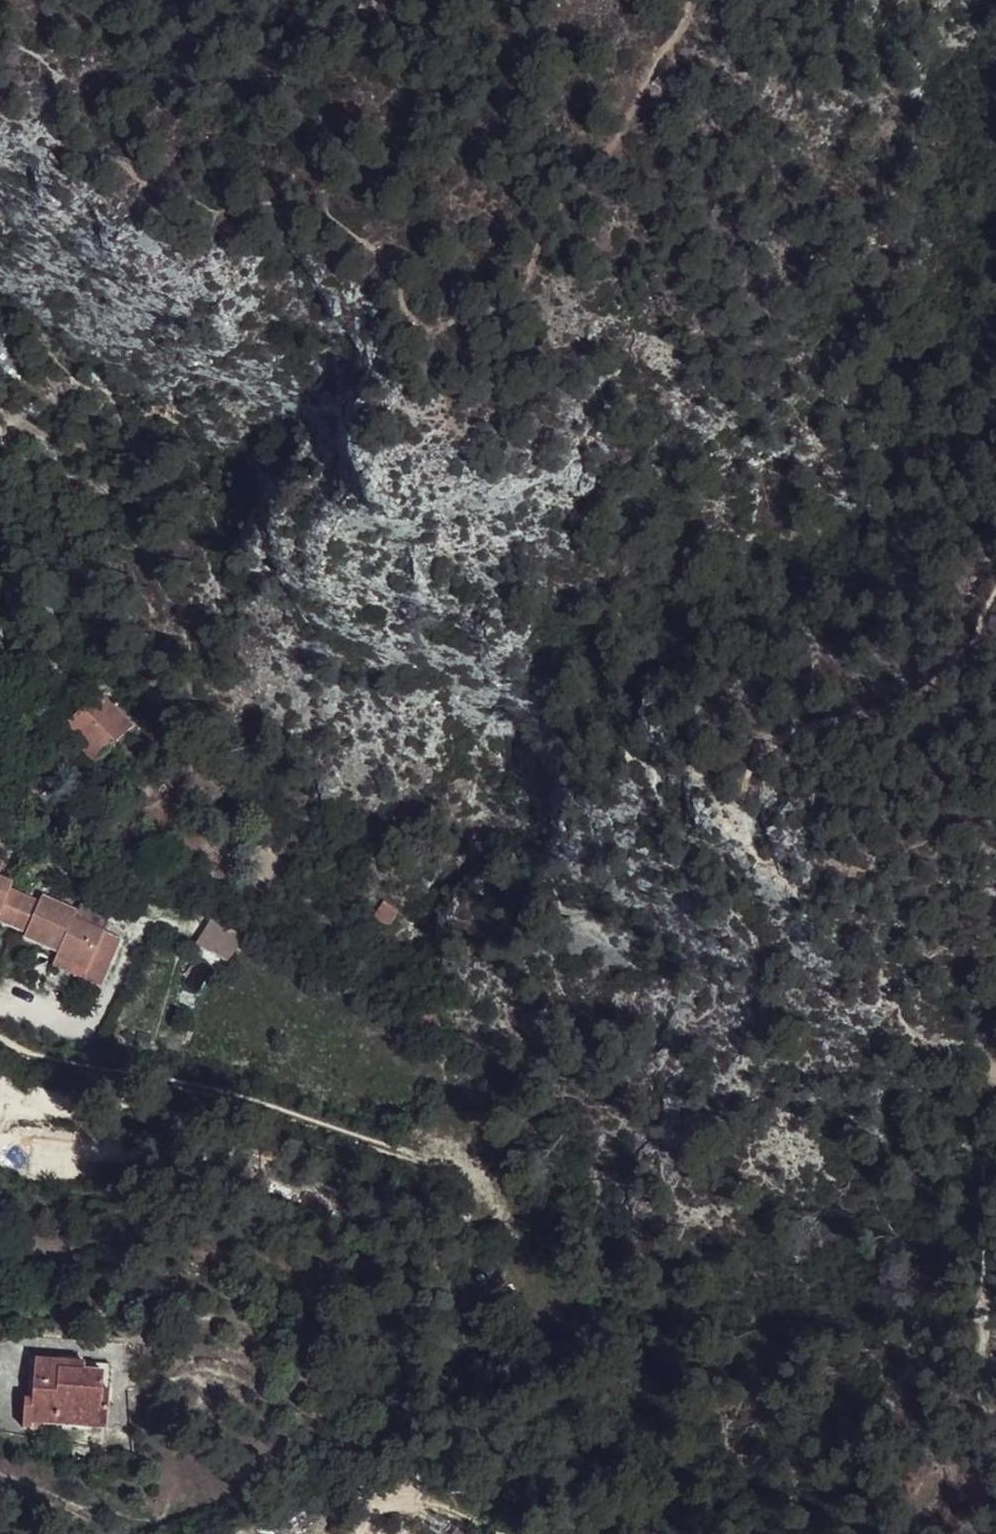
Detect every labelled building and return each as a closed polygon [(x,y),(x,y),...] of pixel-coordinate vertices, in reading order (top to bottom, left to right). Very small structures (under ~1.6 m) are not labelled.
[(151,712),(110,675),(103,683),(110,689),(89,713),(105,728),(97,737),(114,753),(151,712)] [(110,689),(103,683),(74,716),(97,737),(105,728),(89,713),(110,689)] [(3,887),(0,895),(0,921),(21,929),(21,934),(54,946),(52,953),(70,960),(84,964),(99,924),(70,911),(71,906),(35,892),(33,899),(3,887)] [(71,906),(70,911),(99,924),(103,912),(74,901),(71,906)] [(385,901),(375,914),(389,925),(400,912),(385,901)] [(243,936),(211,919),(205,931),(230,945),(228,949),(235,953),(243,936)] [(111,929),(99,924),(84,964),(70,960),(66,968),(92,979),(111,929)] [(230,945),(205,931),(199,942),(224,955),(228,949),(230,945)] [(70,960),(52,953),(49,961),(66,968),(70,960)] [(53,1360),(47,1425),(123,1430),(126,1391),(120,1389),(121,1373),(102,1371),(73,1370),(74,1361),(53,1360)] [(73,1370),(102,1371),(101,1363),(74,1361),(73,1370)]
